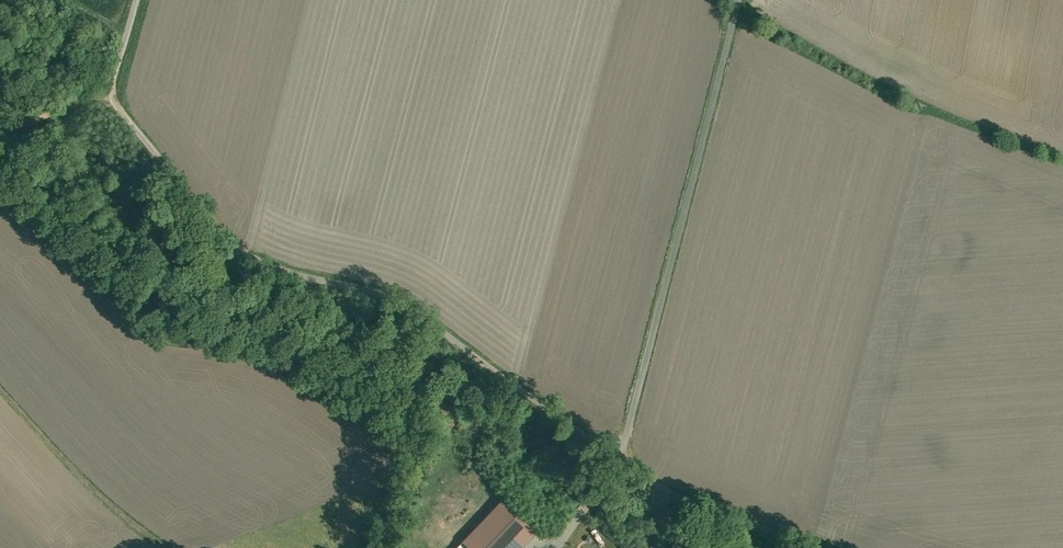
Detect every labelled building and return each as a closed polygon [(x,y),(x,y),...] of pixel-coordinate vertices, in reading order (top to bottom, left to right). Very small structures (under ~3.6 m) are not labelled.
[(513,517),(483,547),(521,547),(532,536),(513,517)]
